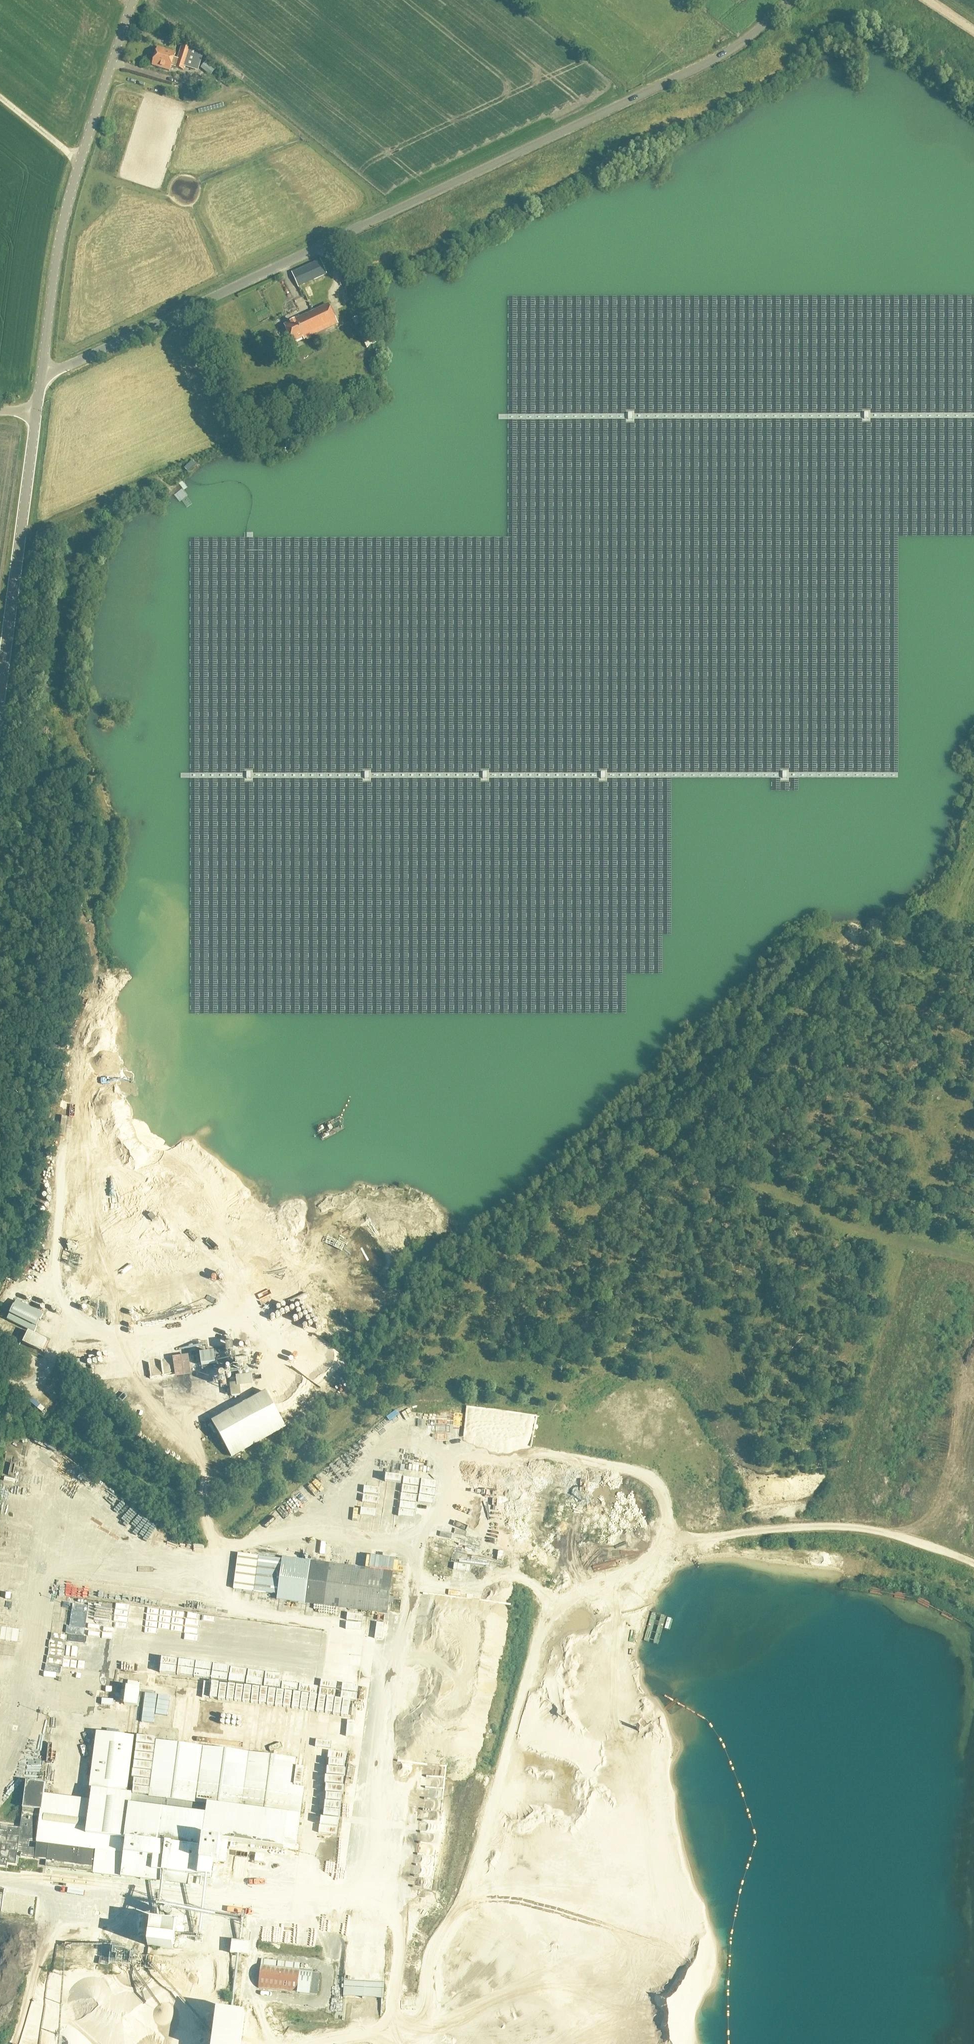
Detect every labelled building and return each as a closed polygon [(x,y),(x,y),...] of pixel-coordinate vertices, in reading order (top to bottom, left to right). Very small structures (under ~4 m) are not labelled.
[(182,45),(177,60),(174,58),(175,53),(158,47),(152,65),(170,71),(171,66),(183,69),(184,66),(189,48),(182,45)] [(195,70),(201,51),(189,48),(184,66),(195,70)] [(215,67),(206,66),(205,73),(214,74),(215,67)] [(298,278),(326,268),(323,259),(294,269),(298,278)] [(300,279),(303,287),(330,275),(327,267),(300,279)] [(304,340),(337,324),(328,305),(284,325),(292,342),(303,337),(304,340)] [(363,329),(372,321),(368,316),(358,324),(363,329)] [(43,530),(36,534),(39,540),(46,536),(43,530)] [(108,999),(116,1006),(122,999),(114,992),(108,999)] [(234,1302),(229,1289),(219,1292),(225,1306),(234,1302)] [(210,1299),(216,1313),(225,1309),(219,1295),(210,1299)] [(34,1333),(43,1314),(16,1301),(7,1320),(34,1333)] [(200,1308),(207,1318),(215,1313),(207,1303),(200,1308)] [(187,1310),(174,1314),(177,1325),(190,1321),(187,1310)] [(47,1340),(28,1331),(23,1343),(41,1352),(47,1340)] [(200,1355),(201,1366),(215,1365),(214,1353),(200,1355)] [(91,1367),(90,1359),(80,1359),(80,1368),(91,1367)] [(163,1374),(164,1367),(156,1365),(155,1372),(163,1374)] [(165,1372),(166,1381),(176,1380),(175,1371),(165,1372)] [(230,1385),(232,1397),(241,1396),(240,1387),(254,1386),(252,1375),(236,1377),(237,1384),(230,1385)] [(212,1422),(231,1456),(285,1426),(266,1392),(212,1422)] [(213,1420),(204,1400),(191,1406),(200,1426),(204,1425),(208,1434),(211,1433),(207,1423),(213,1420)] [(521,1546),(522,1534),(514,1533),(513,1545),(521,1546)] [(259,1556),(254,1591),(278,1594),(277,1599),(387,1613),(389,1603),(393,1603),(393,1598),(389,1598),(392,1573),(282,1559),(259,1556)] [(127,1686),(125,1705),(129,1705),(134,1706),(138,1706),(140,1688),(137,1688),(131,1687),(127,1686)] [(466,1736),(466,1728),(455,1727),(455,1735),(466,1736)] [(218,1863),(221,1840),(298,1850),(299,1844),(296,1844),(304,1786),(301,1785),(296,1785),(292,1784),(295,1758),(291,1758),(285,1757),(279,1756),(273,1755),(267,1755),(261,1754),(255,1753),(249,1752),(242,1751),(236,1751),(230,1750),(224,1749),(218,1748),(212,1748),(206,1747),(200,1746),(194,1745),(188,1744),(182,1744),(157,1740),(150,1797),(127,1794),(134,1737),(130,1737),(126,1736),(97,1732),(90,1789),(92,1790),(91,1800),(44,1794),(46,1783),(26,1781),(20,1828),(0,1825),(0,1866),(7,1867),(8,1863),(16,1864),(17,1852),(20,1852),(20,1856),(46,1860),(46,1866),(94,1872),(94,1873),(161,1882),(162,1872),(165,1872),(164,1881),(187,1884),(189,1875),(211,1878),(213,1863),(218,1863)] [(148,1945),(173,1948),(176,1924),(151,1920),(148,1945)] [(244,1954),(245,1944),(234,1942),(232,1953),(244,1954)] [(108,1966),(109,1959),(100,1957),(99,1964),(108,1966)] [(297,1994),(300,1969),(261,1963),(258,1988),(297,1994)] [(346,1981),(346,1997),(386,1997),(386,1981),(346,1981)] [(212,2043),(241,2043),(245,2014),(217,2011),(212,2043)]
